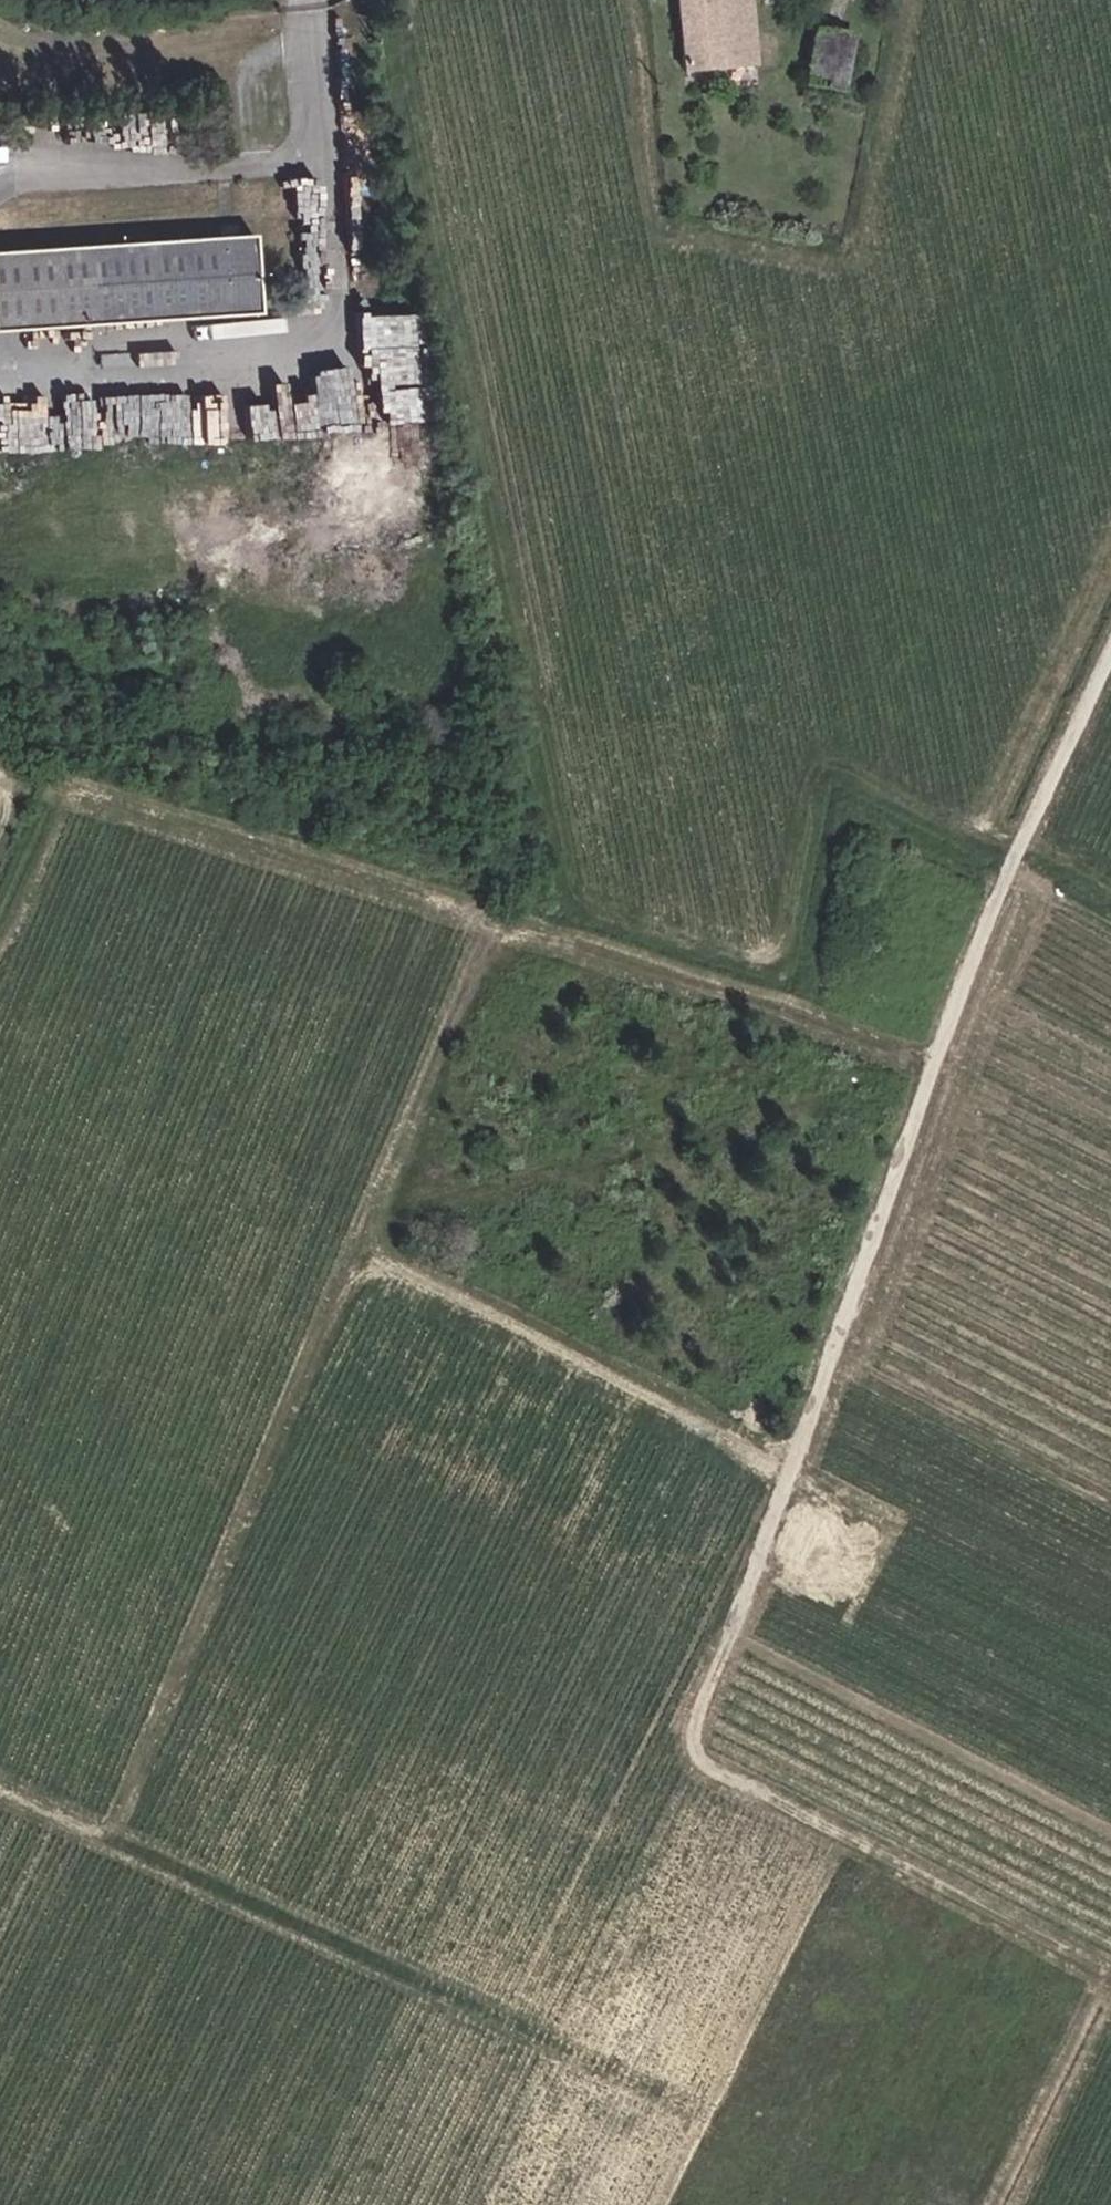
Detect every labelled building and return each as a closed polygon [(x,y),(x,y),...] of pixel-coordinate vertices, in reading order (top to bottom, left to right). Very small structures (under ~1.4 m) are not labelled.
[(757,66),(751,0),(674,0),(680,73),(757,66)] [(802,85),(842,93),(854,34),(813,25),(802,85)] [(258,313),(253,234),(236,235),(235,225),(218,227),(218,238),(0,252),(0,330),(258,313)] [(326,379),(328,427),(357,426),(355,378),(326,379)] [(201,408),(141,407),(141,439),(243,440),(243,384),(201,384),(201,408)]
